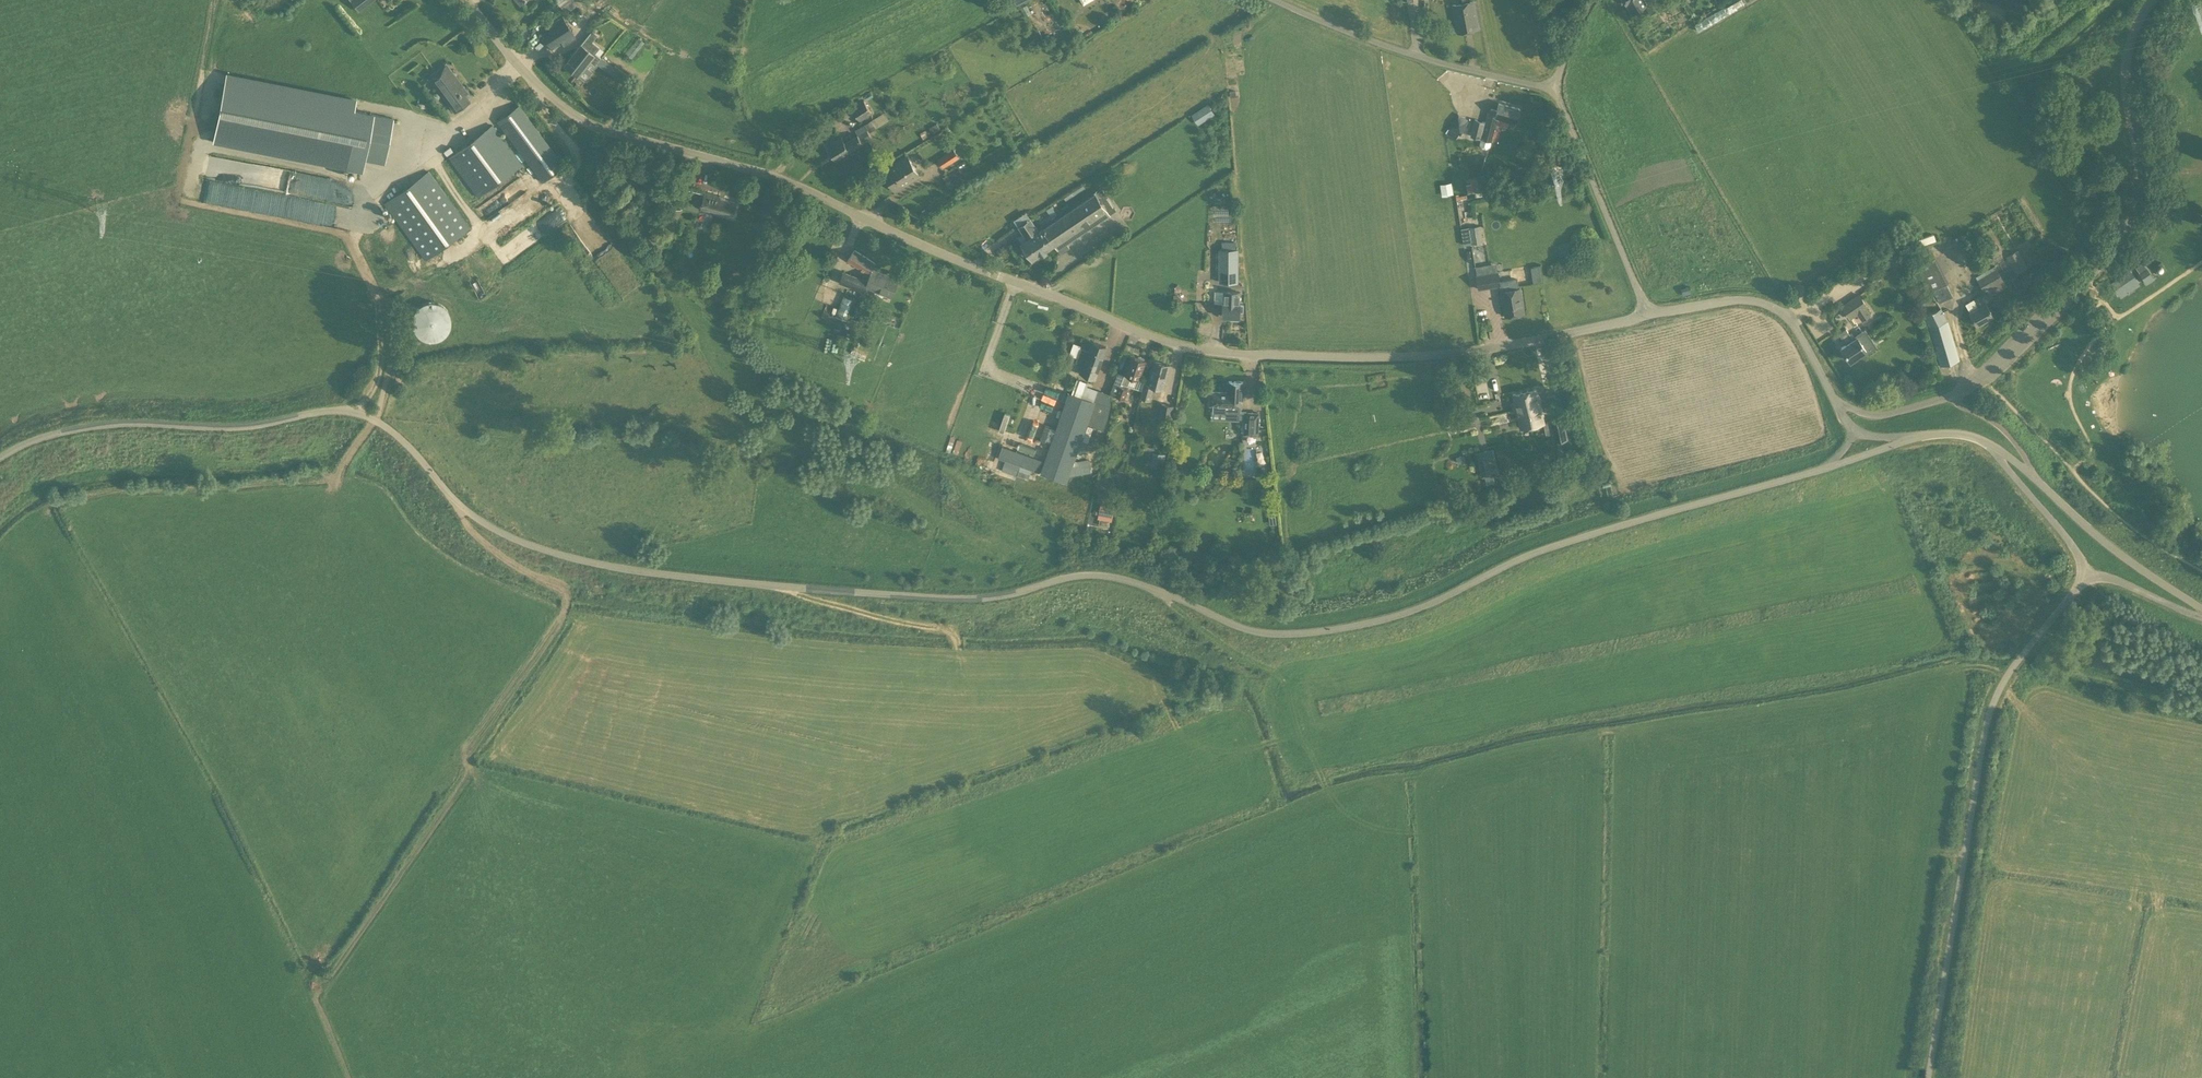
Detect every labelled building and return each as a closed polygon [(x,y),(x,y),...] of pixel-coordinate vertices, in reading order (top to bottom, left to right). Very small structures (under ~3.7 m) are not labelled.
[(373,0),(350,0),(358,11),(373,0)] [(573,0),(557,0),(565,9),(571,3),(570,2),(573,0)] [(1632,14),(1647,4),(1645,0),(1623,0),(1632,14)] [(1744,3),(1742,0),(1736,0),(1695,24),(1698,30),(1744,3)] [(1457,33),(1478,29),(1472,1),(1452,5),(1457,33)] [(1656,12),(1652,5),(1647,8),(1651,15),(1656,12)] [(540,30),(551,49),(562,42),(563,45),(575,37),(562,16),(540,30)] [(598,35),(592,30),(577,50),(575,49),(564,64),(577,75),(588,60),(594,65),(596,63),(605,69),(610,64),(595,52),(599,47),(592,41),(598,35)] [(446,64),(428,77),(454,112),(469,101),(463,93),(466,91),(446,64)] [(226,72),(212,142),(362,172),(364,160),(385,164),(394,118),(374,114),(374,112),(354,108),(356,98),(226,72)] [(860,121),(873,113),(865,100),(859,104),(857,100),(851,104),(853,107),(852,108),(860,121)] [(1516,120),(1520,108),(1498,102),(1497,109),(1489,107),(1485,122),(1475,119),(1474,122),(1472,135),(1481,137),(1480,144),(1482,148),(1486,149),(1490,146),(1492,141),(1498,119),(1504,121),(1505,117),(1516,120)] [(497,121),(542,181),(564,165),(519,104),(497,121)] [(1192,116),(1198,125),(1213,115),(1207,106),(1192,116)] [(1460,135),(1468,120),(1457,115),(1450,129),(1460,135)] [(864,124),(867,129),(869,132),(882,125),(877,117),(864,124)] [(2189,132),(2189,121),(2176,121),(2176,132),(2189,132)] [(933,133),(940,129),(937,123),(929,128),(933,133)] [(449,157),(478,196),(522,164),(492,124),(449,157)] [(834,159),(872,137),(869,132),(867,129),(847,141),(847,142),(846,143),(841,135),(828,143),(829,146),(828,147),(829,149),(828,150),(830,153),(831,153),(834,159)] [(926,129),(920,133),(924,139),(930,136),(926,129)] [(959,157),(954,149),(939,159),(944,167),(959,157)] [(208,167),(240,174),(243,160),(210,154),(208,167)] [(886,173),(884,174),(893,188),(894,187),(896,190),(919,176),(907,155),(884,169),(886,173)] [(384,203),(425,259),(469,228),(429,171),(384,203)] [(320,185),(321,181),(323,182),(324,176),(306,174),(305,182),(320,185)] [(1470,178),(1471,183),(1472,190),(1485,188),(1483,176),(1470,178)] [(270,198),(271,190),(209,180),(205,201),(254,209),(256,202),(258,202),(259,196),(270,198)] [(1440,183),(1441,195),(1453,193),(1451,181),(1440,183)] [(1066,243),(1116,210),(1102,189),(1056,220),(1052,214),(1039,222),(1043,228),(1039,231),(1031,218),(1019,226),(1027,239),(1022,242),(1033,258),(1054,244),(1060,254),(1069,247),(1066,243)] [(702,209),(714,212),(733,217),(737,202),(706,194),(702,209)] [(666,221),(677,224),(681,209),(670,206),(666,221)] [(1484,242),(1481,225),(1462,228),(1465,245),(1484,242)] [(657,238),(652,233),(645,239),(649,244),(657,238)] [(1957,245),(1965,241),(1961,234),(1953,238),(1957,245)] [(1220,248),(1220,282),(1238,282),(1239,249),(1220,248)] [(855,249),(847,260),(870,275),(868,280),(843,271),(839,282),(864,292),(866,288),(892,298),(899,278),(872,268),(876,263),(855,249)] [(2006,257),(2016,275),(2028,267),(2019,250),(2006,257)] [(1917,266),(1930,292),(1933,290),(1940,303),(1953,296),(1947,283),(1949,282),(1936,256),(1917,266)] [(2146,283),(2153,278),(2142,261),(2134,266),(2146,283)] [(2159,275),(2166,270),(2161,262),(2153,267),(2159,275)] [(1479,290),(1501,286),(1499,271),(1498,271),(1497,263),(1476,267),(1477,275),(1476,275),(1479,290)] [(1534,282),(1543,280),(1540,264),(1530,266),(1534,282)] [(1997,269),(1977,280),(1984,292),(1987,291),(1990,296),(2007,286),(1997,269)] [(2117,292),(2136,279),(2129,270),(2111,282),(2117,292)] [(1683,295),(1691,292),(1690,286),(1681,289),(1683,295)] [(1501,290),(1505,316),(1524,313),(1520,287),(1501,290)] [(845,293),(836,316),(848,320),(844,332),(840,331),(838,336),(845,339),(847,334),(851,335),(852,333),(850,333),(853,325),(851,324),(852,321),(849,320),(858,297),(857,297),(859,292),(853,289),(850,295),(845,293)] [(1231,316),(1231,320),(1239,320),(1240,312),(1244,312),(1244,304),(1240,304),(1240,303),(1239,303),(1239,291),(1224,291),(1224,303),(1223,303),(1222,316),(1231,316)] [(1859,293),(1841,306),(1850,319),(1858,314),(1862,321),(1871,315),(1867,308),(1869,307),(1859,293)] [(1973,299),(1978,307),(1969,312),(1976,325),(1993,315),(1981,295),(1973,299)] [(436,302),(432,301),(428,302),(424,303),(420,305),(417,308),(415,311),(413,315),(412,318),(412,323),(413,327),(414,330),(417,334),(420,337),(423,339),(427,340),(431,341),(435,340),(439,339),(443,337),(446,334),(448,331),(450,327),(451,324),(451,319),(450,315),(449,312),(446,308),(443,305),(440,303),(436,302)] [(1924,315),(1929,326),(1941,366),(1959,360),(1947,321),(1942,308),(1924,315)] [(1853,338),(1846,329),(1839,334),(1846,343),(1841,346),(1850,361),(1867,349),(1857,335),(1853,338)] [(1075,362),(1082,364),(1079,372),(1096,378),(1101,363),(1100,363),(1106,345),(1093,341),(1089,351),(1080,347),(1075,362)] [(1132,355),(1128,366),(1127,365),(1124,373),(1118,371),(1110,394),(1125,399),(1129,389),(1127,388),(1132,376),(1139,378),(1145,359),(1132,355)] [(1169,364),(1154,360),(1148,383),(1144,382),(1141,398),(1151,400),(1155,386),(1163,388),(1169,364)] [(1240,406),(1241,400),(1243,400),(1244,391),(1243,390),(1244,381),(1229,380),(1228,392),(1211,390),(1210,404),(1213,405),(1213,412),(1227,413),(1227,412),(1239,413),(1240,406)] [(1513,394),(1521,428),(1545,422),(1537,388),(1513,394)] [(1111,405),(1095,399),(1094,401),(1069,392),(1045,460),(1003,445),(999,457),(1041,472),(1067,481),(1068,476),(1072,467),(1072,466),(1074,461),(1087,424),(1104,430),(1108,417),(1111,405)] [(1161,403),(1158,419),(1172,422),(1172,418),(1173,418),(1175,408),(1174,408),(1175,405),(1161,403)] [(1245,411),(1244,435),(1259,435),(1260,412),(1245,411)] [(1569,439),(1564,417),(1550,420),(1550,422),(1547,422),(1549,434),(1553,434),(1555,442),(1569,439)] [(1035,420),(1029,436),(1044,442),(1050,426),(1035,420)] [(1492,449),(1476,453),(1481,475),(1497,471),(1492,449)] [(1151,465),(1163,467),(1165,454),(1153,452),(1151,465)] [(1456,463),(1465,461),(1463,455),(1455,457),(1456,463)] [(1080,474),(1092,472),(1090,464),(1079,466),(1080,474)] [(1098,519),(1112,521),(1115,505),(1101,503),(1098,519)] [(1277,523),(1276,512),(1269,513),(1270,524),(1277,523)]
